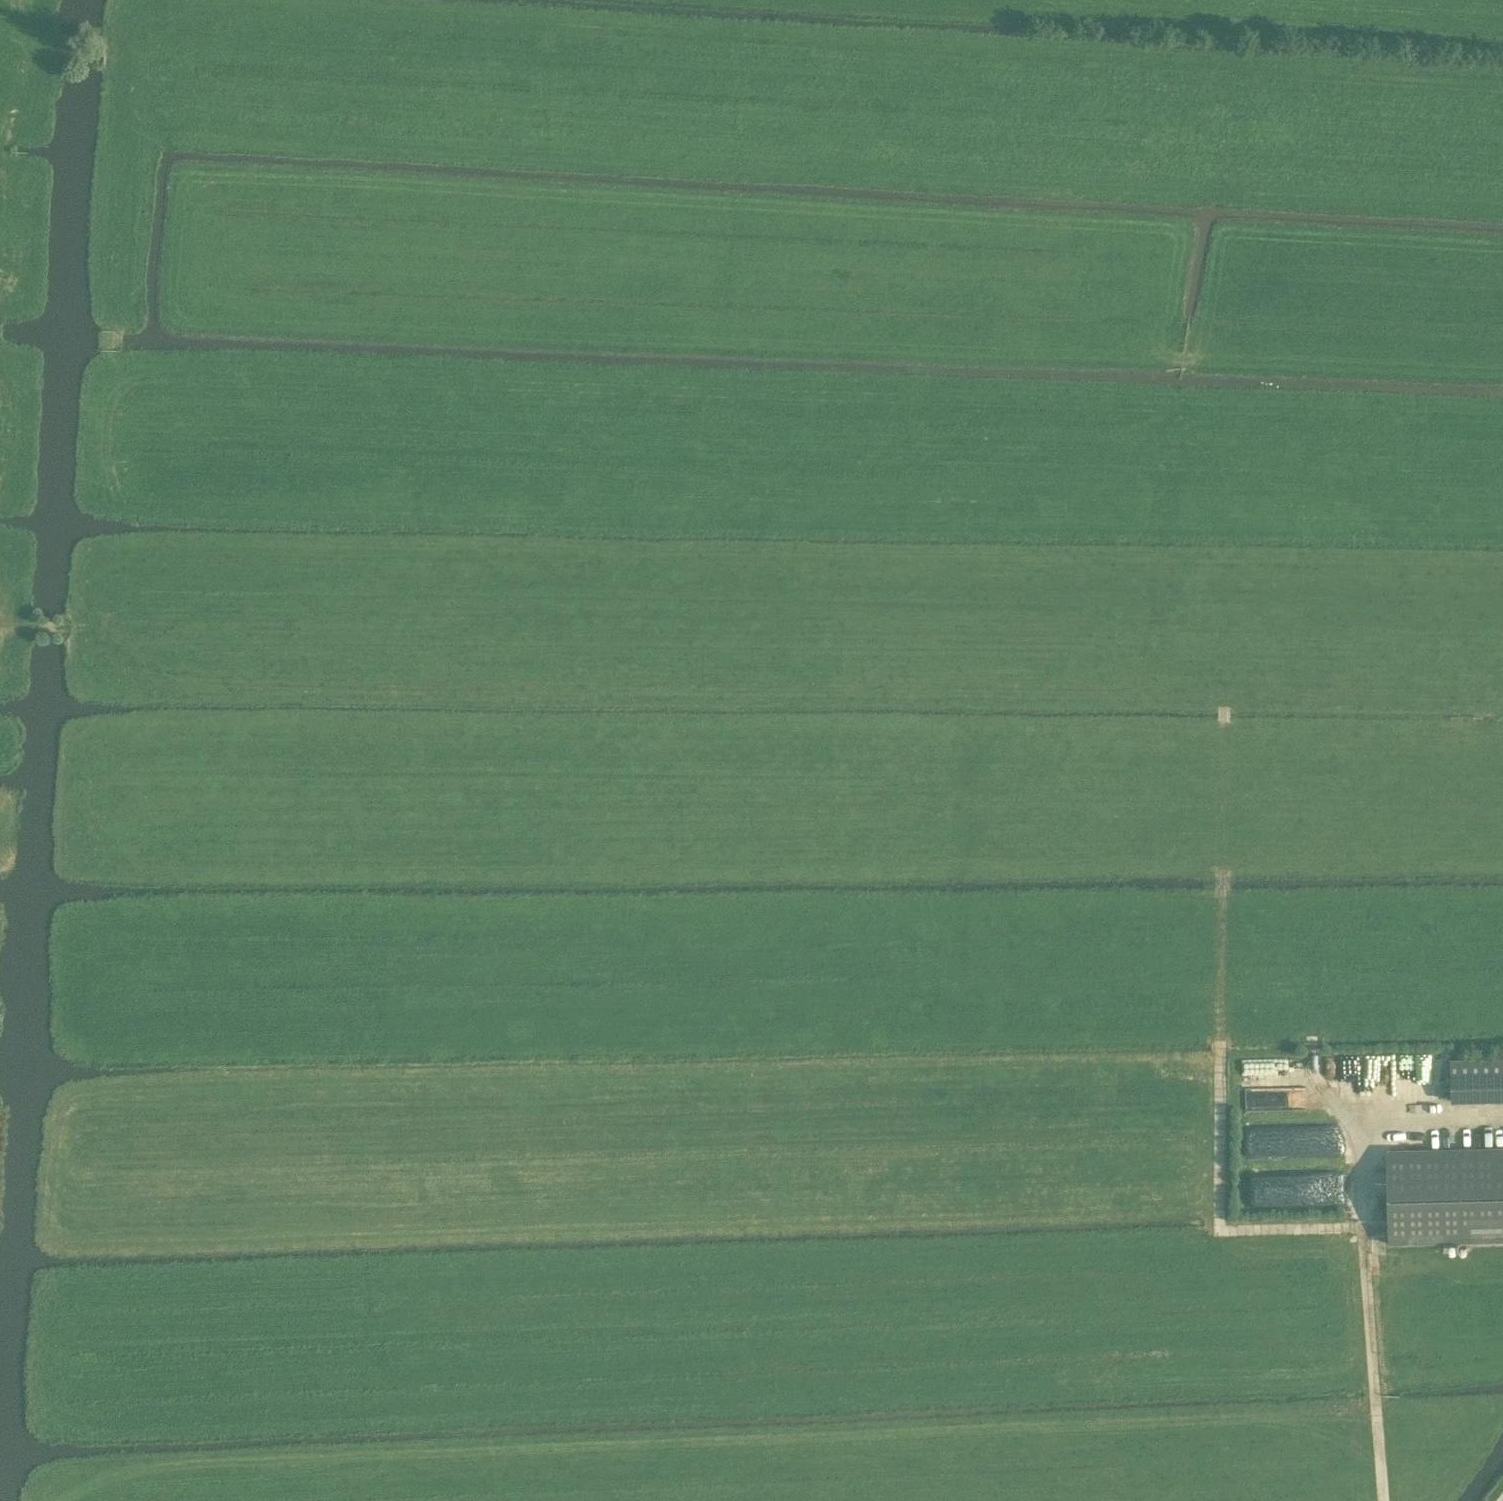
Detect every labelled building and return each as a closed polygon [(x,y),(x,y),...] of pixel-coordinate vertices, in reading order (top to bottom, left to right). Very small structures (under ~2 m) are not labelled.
[(1502,1100),(1502,1059),(1451,1060),(1452,1084),(1452,1098),(1452,1101),(1502,1100)] [(1452,1084),(1439,1084),(1439,1098),(1452,1098),(1452,1084)] [(1311,1157),(1346,1156),(1345,1125),(1310,1125),(1311,1157)] [(1388,1150),(1390,1243),(1502,1240),(1502,1148),(1388,1150)] [(1252,1174),(1253,1203),(1352,1200),(1351,1170),(1252,1174)]
